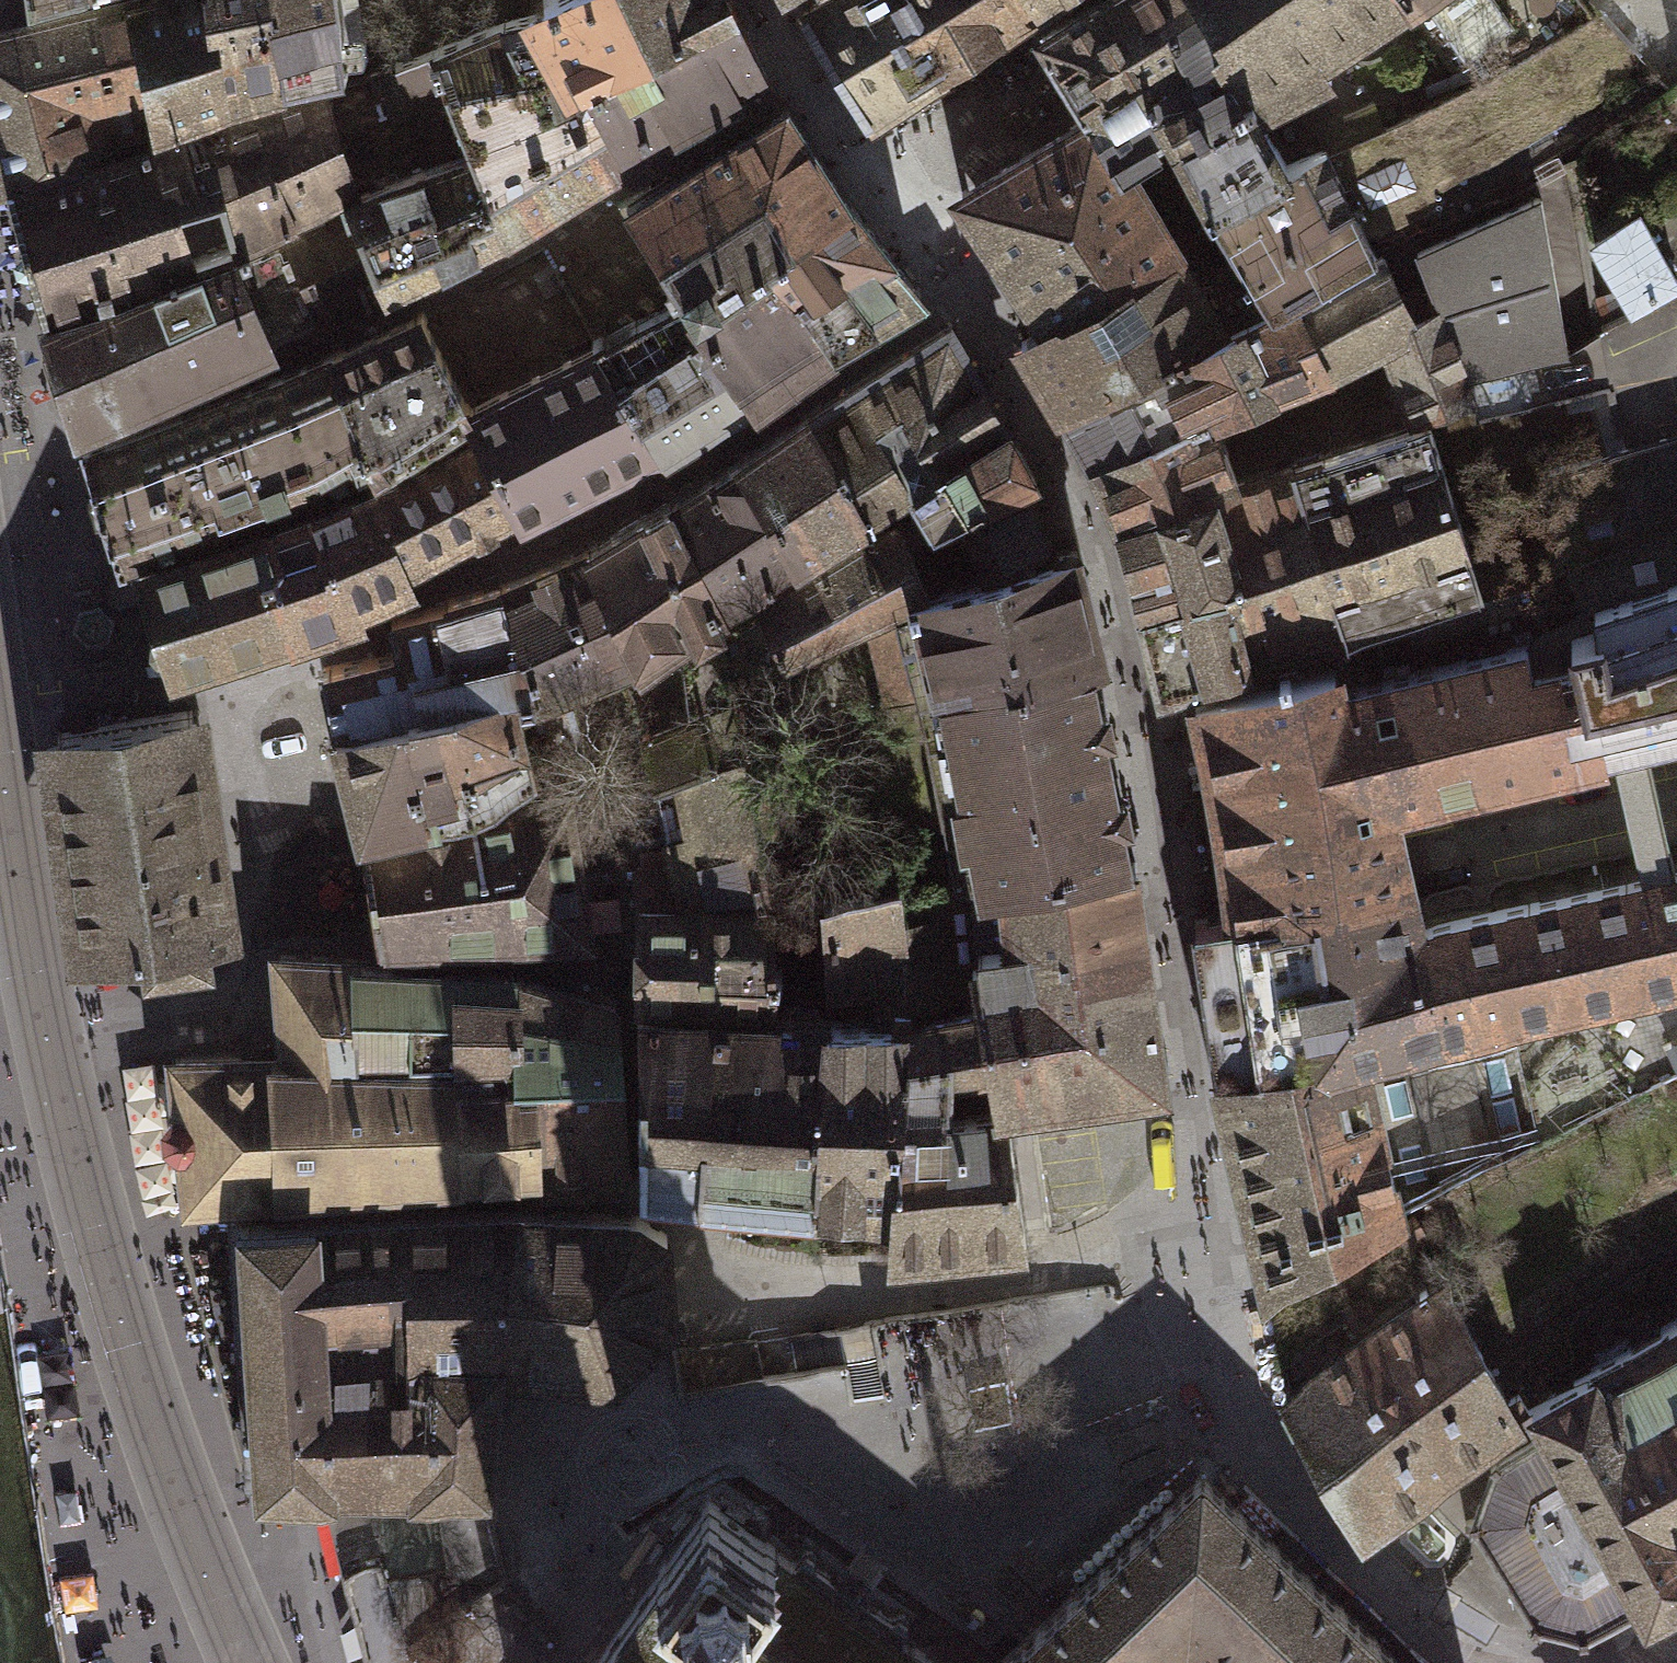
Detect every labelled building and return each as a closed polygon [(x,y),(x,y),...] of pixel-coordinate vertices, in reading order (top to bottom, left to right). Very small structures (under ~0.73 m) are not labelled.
[(213,0),(104,0),(9,23),(0,25),(0,165),(5,184),(169,130),(168,123),(229,95),(213,0)] [(229,95),(321,84),(349,76),(341,0),(213,0),(229,95)] [(532,13),(568,76),(589,66),(625,44),(728,0),(543,0),(545,7),(532,13)] [(731,0),(728,0),(625,44),(589,66),(635,155),(773,87),(731,0)] [(800,6),(833,60),(865,113),(924,76),(1042,0),(811,0),(800,6)] [(1202,0),(1089,0),(1038,31),(1091,115),(1125,166),(1147,152),(1152,161),(1181,143),(1215,204),(1288,167),(1258,113),(1249,117),(1214,46),(1227,38),(1202,0)] [(1227,38),(1214,46),(1249,117),(1258,113),(1330,73),(1322,56),(1404,0),(1202,0),(1227,38)] [(1479,78),(1600,12),(1589,0),(1429,0),(1479,78)] [(1288,167),(1215,204),(1241,252),(1271,298),(1370,248),(1363,236),(1429,207),(1434,195),(1430,185),(1499,154),(1637,68),(1644,63),(1600,12),(1479,78),(1407,116),(1325,155),(1324,151),(1288,167)] [(568,76),(532,13),(394,62),(413,114),(453,105),(471,153),(513,229),(635,155),(589,66),(568,76)] [(169,130),(5,184),(40,309),(355,196),(321,84),(169,130)] [(699,299),(766,257),(765,251),(849,199),(785,99),(618,194),(682,299),(695,292),(699,299)] [(1125,166),(1091,115),(958,191),(1044,320),(1176,247),(1125,166)] [(355,196),(390,290),(513,229),(471,153),(355,196)] [(390,290),(355,196),(40,309),(76,426),(117,408),(390,290)] [(1568,356),(1539,197),(1415,251),(1431,291),(1437,308),(1410,320),(1412,327),(1387,338),(1415,412),(1475,395),(1467,373),(1523,363),(1533,403),(1610,388),(1602,351),(1568,356)] [(765,251),(766,257),(832,340),(920,290),(849,199),(765,251)] [(1596,238),(1634,307),(1676,281),(1676,278),(1639,215),(1596,238)] [(1271,298),(1241,252),(1213,266),(1190,240),(1176,247),(1044,320),(1019,335),(1060,402),(1173,354),(1271,298)] [(1112,505),(1117,517),(1210,486),(1238,478),(1234,466),(1212,412),(1387,338),(1412,327),(1410,320),(1437,308),(1431,291),(1422,293),(1417,285),(1394,294),(1370,248),(1271,298),(1173,354),(1060,402),(1112,505)] [(699,299),(756,392),(832,340),(766,257),(699,299)] [(699,430),(756,392),(699,299),(695,292),(682,299),(643,317),(603,335),(670,447),(699,430)] [(421,308),(333,349),(375,462),(465,407),(421,308)] [(916,488),(1008,430),(949,325),(811,412),(863,521),(916,488)] [(670,447),(603,335),(595,339),(465,407),(477,426),(516,501),(520,509),(651,445),(656,455),(670,447)] [(333,349),(154,417),(123,428),(80,444),(118,561),(198,534),(323,493),(375,462),(333,349)] [(794,564),(863,521),(811,412),(741,452),(794,564)] [(1428,423),(1326,450),(1376,616),(1478,587),(1428,423)] [(477,426),(368,482),(261,526),(293,631),(360,608),(357,598),(411,574),(403,556),(516,501),(477,426)] [(960,511),(1024,481),(1036,476),(1008,430),(916,488),(923,502),(899,517),(906,535),(960,511)] [(1565,570),(1645,542),(1676,528),(1676,433),(1549,467),(1542,477),(1565,570)] [(1251,657),(1376,616),(1326,450),(1238,478),(1210,486),(1240,575),(1232,578),(1251,657)] [(721,616),(794,564),(741,452),(669,494),(721,616)] [(928,590),(866,613),(886,700),(920,693),(1032,663),(1034,676),(1085,665),(1103,659),(1075,548),(1057,555),(1024,481),(960,511),(984,575),(928,590)] [(1117,517),(1143,605),(1232,578),(1240,575),(1210,486),(1117,517)] [(632,668),(721,616),(669,494),(585,542),(632,668)] [(721,616),(730,679),(766,673),(778,653),(866,613),(928,590),(906,535),(899,517),(831,546),(721,616)] [(201,545),(116,570),(149,678),(208,658),(263,639),(293,631),(261,526),(201,545)] [(1227,913),(1410,888),(1406,868),(1390,799),(1676,733),(1676,528),(1645,542),(1565,570),(1581,630),(1343,685),(1331,655),(1186,690),(1206,795),(1224,894),(1227,913)] [(328,694),(337,729),(513,679),(521,710),(632,668),(585,542),(516,572),(447,600),(389,613),(398,649),(361,658),(322,667),(328,694)] [(1184,676),(1251,657),(1232,578),(1143,605),(1156,683),(1184,676)] [(632,668),(657,780),(744,765),(730,679),(721,616),(632,668)] [(1002,878),(1124,867),(1085,665),(1034,676),(1032,663),(920,693),(956,881),(1002,878)] [(337,729),(360,821),(488,799),(533,769),(521,710),(513,679),(337,729)] [(188,709),(54,731),(89,953),(113,949),(140,945),(144,969),(209,959),(205,934),(223,931),(188,709)] [(744,765),(657,780),(673,864),(638,868),(639,897),(771,903),(744,765)] [(380,941),(588,932),(569,792),(363,837),(380,941)] [(1227,913),(1185,918),(1200,998),(1216,1073),(1365,1052),(1676,979),(1676,840),(1491,881),(1489,884),(1483,891),(1484,911),(1425,927),(1410,888),(1227,913)] [(1003,888),(904,897),(910,998),(981,994),(982,1006),(996,1108),(1006,1106),(1086,1095),(1164,1082),(1141,911),(1136,866),(1124,867),(1002,878),(1003,888)] [(904,888),(825,898),(826,980),(874,981),(873,1001),(910,998),(904,897),(904,888)] [(639,897),(636,994),(776,1000),(771,903),(639,897)] [(359,1052),(355,959),(279,955),(284,1054),(359,1052)] [(534,1078),(620,1075),(615,1000),(517,968),(355,959),(359,1052),(516,1049),(514,1072),(534,1069),(534,1078)] [(702,1188),(711,1007),(637,1004),(643,1179),(702,1188)] [(982,1006),(908,1015),(897,1200),(890,1207),(889,1245),(1024,1239),(1006,1106),(996,1108),(982,1006)] [(831,1013),(711,1007),(702,1188),(730,1194),(727,1234),(808,1244),(831,1013)] [(808,1244),(889,1245),(890,1207),(897,1200),(908,1015),(831,1013),(808,1244)] [(1365,1052),(1216,1073),(1265,1283),(1401,1215),(1365,1052)] [(258,1055),(170,1055),(185,1197),(270,1189),(296,1187),(284,1054),(258,1055)] [(534,1078),(534,1069),(514,1072),(465,1077),(463,1061),(284,1054),(296,1187),(538,1171),(534,1078)] [(534,1078),(538,1171),(539,1179),(627,1178),(620,1075),(534,1078)] [(514,1330),(527,1204),(382,1213),(272,1218),(235,1219),(251,1484),(299,1486),(439,1489),(477,1491),(488,1492),(493,1430),(498,1373),(512,1375),(514,1330)] [(640,1216),(527,1204),(514,1330),(512,1375),(615,1386),(672,1324),(668,1236),(640,1216)] [(1444,1281),(1286,1388),(1336,1494),(1361,1531),(1422,1488),(1490,1441),(1530,1412),(1528,1407),(1519,1392),(1507,1399),(1444,1281)] [(1641,1601),(1645,1609),(1676,1591),(1676,1316),(1528,1407),(1530,1412),(1641,1601)] [(753,1336),(676,1347),(682,1392),(759,1381),(753,1336)] [(1641,1601),(1530,1412),(1490,1441),(1483,1528),(1512,1578),(1533,1615),(1584,1628),(1641,1601)] [(1199,1469),(1085,1575),(991,1662),(1176,1662),(1184,1656),(1191,1662),(1403,1662),(1199,1469)] [(496,1582),(477,1491),(439,1489),(440,1502),(329,1511),(335,1538),(343,1572),(380,1564),(401,1647),(496,1582)] [(898,1633),(913,1612),(863,1577),(805,1537),(793,1558),(767,1539),(706,1496),(654,1564),(583,1661),(582,1662),(942,1662),(898,1633)] [(401,1647),(380,1564),(343,1572),(341,1573),(365,1662),(405,1662),(401,1647)]
